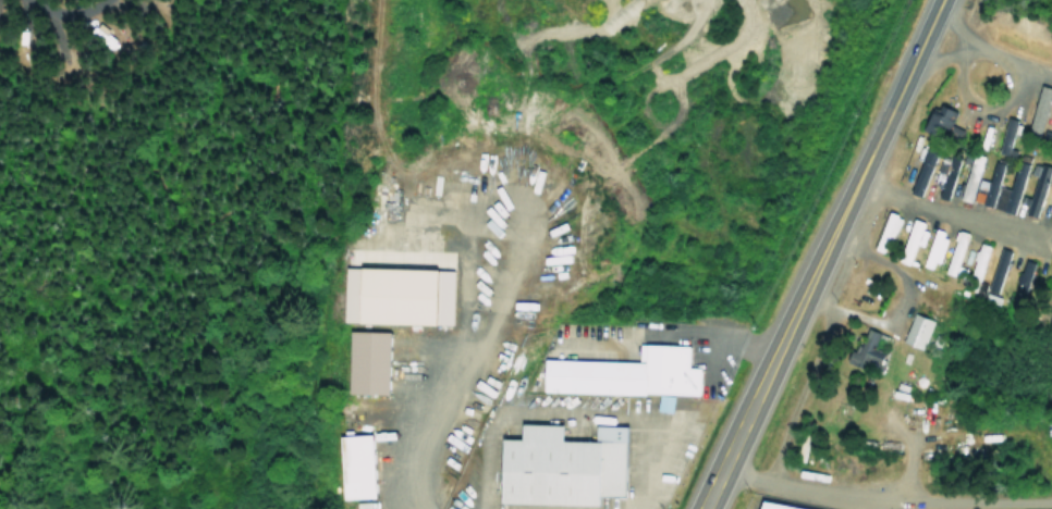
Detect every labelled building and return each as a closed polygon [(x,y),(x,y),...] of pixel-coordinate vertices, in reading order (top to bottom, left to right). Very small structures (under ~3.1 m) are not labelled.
[(1038,132),(1051,86),(1040,82),(1025,127),(1038,132)] [(954,111),(937,102),(923,129),(942,138),(954,111)] [(1003,116),(1015,120),(1004,156),(993,152),(1003,116)] [(908,190),(921,195),(935,147),(922,142),(908,190)] [(946,198),(958,156),(940,150),(929,194),(946,198)] [(968,202),(979,157),(967,154),(956,199),(968,202)] [(1028,163),(1015,159),(1005,190),(994,186),(1001,163),(991,161),(979,203),(1013,213),(1028,163)] [(1035,162),(1020,212),(1035,215),(1050,166),(1035,162)] [(1045,219),(1046,217),(1051,219),(1051,196),(1042,193),(1035,216),(1045,219)] [(884,252),(901,219),(889,212),(871,247),(884,252)] [(895,258),(905,262),(913,243),(920,246),(929,224),(912,216),(895,258)] [(943,231),(933,227),(920,264),(930,268),(943,231)] [(968,232),(956,228),(941,271),(953,274),(968,232)] [(989,245),(979,240),(966,276),(976,280),(989,245)] [(983,287),(995,291),(1010,249),(998,246),(983,287)] [(1035,261),(1020,256),(1007,296),(1020,301),(1035,261)] [(350,319),(352,264),(452,268),(450,322),(350,319)] [(933,320),(914,310),(900,338),(920,348),(933,320)] [(872,347),(878,331),(863,325),(851,358),(877,368),(883,350),(872,347)] [(348,392),(388,393),(389,330),(350,330),(348,392)] [(545,387),(695,390),(696,365),(684,365),(684,344),(638,343),(638,360),(545,358),(545,387)] [(672,395),(657,394),(656,412),(672,412),(672,395)] [(344,496),(342,434),(371,433),(374,495),(344,496)] [(499,497),(621,500),(623,438),(501,434),(499,497)]
